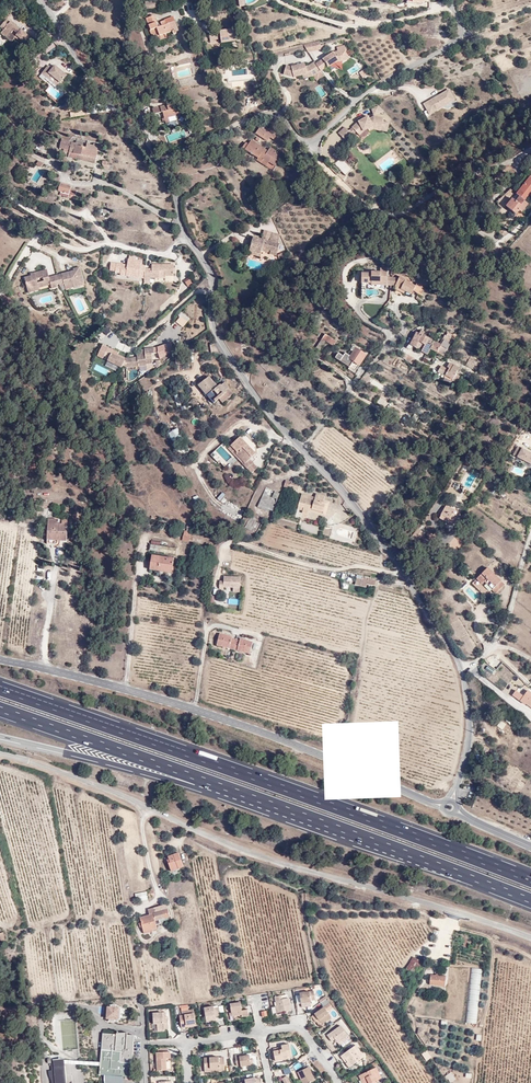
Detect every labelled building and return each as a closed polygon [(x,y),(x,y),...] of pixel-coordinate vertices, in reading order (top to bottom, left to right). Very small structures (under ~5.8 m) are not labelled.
[(149,2),(151,10),(161,7),(159,0),(157,0),(149,2)] [(156,38),(165,36),(172,33),(173,36),(177,35),(176,33),(179,32),(175,23),(166,25),(165,22),(161,23),(163,27),(158,28),(155,17),(146,20),(153,39),(156,38)] [(17,34),(15,37),(16,38),(24,45),(31,38),(11,21),(10,22),(6,19),(1,26),(4,29),(1,33),(7,38),(11,34),(14,30),(17,34)] [(212,34),(213,41),(219,40),(220,45),(235,42),(234,31),(212,34)] [(16,38),(15,37),(11,34),(7,38),(12,42),(16,38)] [(335,54),(318,66),(317,64),(316,63),(316,64),(313,66),(311,67),(307,68),(306,65),(294,68),(288,67),(286,77),(296,79),(304,77),(310,75),(311,79),(316,78),(323,73),(329,69),(330,69),(338,64),(344,62),(343,58),(349,56),(348,51),(335,54)] [(365,68),(359,72),(362,78),(369,74),(365,68)] [(52,72),(49,69),(42,76),(46,79),(49,76),(60,86),(66,78),(55,69),(52,72)] [(326,78),(323,73),(316,78),(319,83),(326,78)] [(445,91),(451,101),(455,99),(448,89),(445,91)] [(445,91),(424,104),(431,114),(451,101),(445,91)] [(159,113),(167,112),(169,118),(174,118),(185,116),(184,108),(179,108),(179,105),(169,106),(168,105),(163,106),(159,111),(159,113)] [(373,109),(376,116),(386,112),(380,107),(373,109)] [(364,134),(367,132),(371,130),(375,127),(383,128),(385,119),(375,117),(371,119),(370,117),(366,120),(360,122),(354,128),(358,133),(362,137),(364,134)] [(261,128),(259,132),(269,141),(271,138),(274,140),(276,137),(266,131),(268,128),(264,126),(262,128),(261,128)] [(355,136),(350,131),(347,127),(340,134),(348,142),(355,136)] [(269,141),(259,132),(257,135),(269,141)] [(79,160),(80,156),(86,157),(98,159),(99,153),(98,153),(99,146),(95,145),(96,144),(88,142),(87,144),(82,143),(82,141),(77,140),(77,141),(76,143),(75,145),(63,143),(62,150),(71,152),(70,158),(79,160)] [(259,158),(269,164),(276,151),(273,149),(270,153),(254,143),(251,147),(248,145),(245,150),(249,153),(259,158)] [(282,163),(286,156),(276,151),(269,164),(274,166),(278,160),(282,163)] [(350,153),(345,161),(354,166),(359,159),(350,153)] [(345,175),(351,169),(341,158),(334,164),(345,175)] [(47,166),(39,160),(36,163),(41,167),(42,166),(46,168),(47,166)] [(278,160),(274,166),(278,169),(282,163),(278,160)] [(525,194),(529,198),(530,196),(530,180),(522,191),(525,194)] [(62,182),(61,189),(60,190),(68,192),(75,194),(76,188),(70,186),(70,184),(62,182)] [(527,208),(530,204),(530,199),(529,198),(525,194),(520,199),(518,197),(512,203),(521,211),(525,206),(527,208)] [(279,256),(281,245),(272,243),(274,233),(266,232),(264,240),(255,239),(254,244),(253,251),(262,253),(279,256)] [(281,245),(283,235),(274,233),(272,243),(281,245)] [(151,265),(150,270),(144,269),(144,266),(139,266),(140,262),(127,260),(126,265),(126,269),(120,268),(121,264),(115,263),(108,262),(106,270),(114,271),(114,273),(119,273),(119,275),(126,276),(126,274),(132,275),(132,277),(138,278),(138,275),(143,275),(143,278),(157,279),(158,272),(163,272),(163,276),(171,277),(172,266),(151,265)] [(48,278),(46,270),(35,273),(35,276),(30,277),(24,279),(27,289),(38,286),(38,288),(50,285),(51,288),(56,287),(56,285),(59,284),(60,287),(72,283),(73,287),(79,285),(77,276),(81,275),(78,267),(73,269),(73,271),(48,278)] [(387,281),(387,277),(387,269),(380,269),(380,272),(371,272),(371,273),(361,273),(361,283),(371,283),(371,281),(387,281)] [(398,278),(394,286),(396,287),(404,291),(409,294),(411,291),(414,286),(399,277),(398,278)] [(414,286),(411,291),(417,294),(421,286),(416,283),(414,286)] [(175,321),(182,327),(190,319),(182,312),(175,321)] [(414,349),(418,342),(422,335),(423,333),(421,331),(418,336),(416,334),(410,343),(412,344),(411,346),(408,344),(405,347),(410,350),(411,348),(414,349)] [(443,340),(440,346),(437,352),(444,357),(447,352),(445,351),(449,343),(447,342),(452,335),(447,333),(445,336),(443,335),(441,339),(443,340)] [(323,339),(326,341),(331,345),(335,340),(327,334),(323,339)] [(424,345),(428,338),(422,335),(418,342),(424,345)] [(430,349),(437,352),(440,346),(434,342),(428,338),(424,345),(420,351),(425,354),(426,355),(430,349)] [(348,367),(354,371),(365,355),(351,345),(349,348),(352,350),(349,354),(344,351),(341,355),(337,352),(334,357),(348,367)] [(105,357),(109,349),(104,346),(98,357),(103,360),(105,357)] [(147,360),(153,360),(153,355),(156,355),(155,349),(146,350),(146,355),(138,356),(138,358),(127,359),(126,361),(112,355),(114,351),(109,349),(105,357),(110,360),(109,363),(122,369),(123,367),(126,368),(147,367),(147,364),(147,360)] [(409,365),(411,360),(405,357),(403,361),(402,362),(409,365)] [(465,365),(474,369),(476,364),(467,360),(465,365)] [(444,375),(452,380),(457,382),(460,377),(456,374),(459,368),(450,363),(447,368),(448,369),(448,371),(440,367),(437,372),(444,375)] [(233,393),(229,388),(224,382),(218,387),(215,383),(211,387),(207,382),(211,379),(209,376),(199,385),(215,403),(219,399),(222,402),(233,393)] [(224,382),(229,388),(233,384),(228,379),(224,382)] [(373,380),(371,384),(382,389),(384,385),(373,380)] [(178,428),(168,434),(174,444),(184,438),(178,428)] [(241,437),(257,454),(257,453),(257,443),(253,443),(245,434),(241,437)] [(257,454),(241,437),(232,446),(238,451),(238,455),(245,463),(243,464),(248,469),(253,464),(250,460),(257,454)] [(513,452),(530,459),(530,449),(517,443),(513,452)] [(211,452),(220,466),(232,459),(227,451),(228,451),(224,444),(211,452)] [(253,464),(248,469),(252,473),(257,468),(253,464)] [(292,481),(291,487),(296,488),(299,489),(300,483),(292,481)] [(269,508),(273,510),(281,493),(267,486),(258,506),(268,511),(269,508)] [(220,501),(225,495),(222,492),(217,498),(220,501)] [(327,502),(327,499),(328,496),(318,493),(317,496),(316,496),(316,499),(308,497),(308,494),(303,493),(299,507),(304,509),(303,512),(310,514),(311,510),(312,511),(313,508),(324,511),(327,502)] [(313,508),(312,511),(328,514),(331,503),(327,502),(324,511),(313,508)] [(459,510),(445,504),(440,515),(438,518),(445,521),(446,520),(448,521),(452,514),(457,516),(459,510)] [(49,536),(68,536),(68,533),(68,520),(63,519),(63,524),(59,524),(59,519),(50,519),(49,536)] [(429,535),(423,531),(416,541),(422,545),(429,535)] [(152,544),(151,550),(177,553),(178,548),(152,544)] [(162,568),(174,570),(176,558),(154,554),(152,569),(162,571),(162,568)] [(484,580),(492,588),(495,591),(504,582),(501,579),(500,579),(487,566),(476,577),(481,583),(484,580)] [(223,580),(219,580),(219,588),(223,588),(223,586),(239,587),(240,576),(224,576),(223,580)] [(359,578),(358,585),(368,587),(369,584),(377,586),(378,580),(363,577),(363,578),(359,578)] [(231,647),(236,648),(238,638),(234,637),(234,636),(222,633),(219,646),(231,649),(231,647)] [(242,639),(238,638),(236,648),(239,649),(239,651),(252,654),(254,642),(242,638),(242,639)] [(185,867),(180,853),(169,856),(171,862),(170,862),(173,871),(185,867)] [(140,918),(142,925),(148,931),(158,929),(157,925),(169,922),(168,918),(171,917),(168,905),(149,910),(150,916),(140,918)] [(404,974),(415,980),(423,965),(412,959),(404,974)] [(471,968),(466,1023),(477,1024),(481,969),(471,968)] [(445,979),(430,977),(429,987),(444,988),(445,979)] [(314,996),(314,995),(313,988),(312,986),(298,989),(300,999),(309,998),(310,998),(310,996),(314,996)] [(275,993),(276,1003),(278,1003),(279,1009),(290,1007),(288,995),(281,996),(280,992),(275,993)] [(231,1002),(232,1010),(233,1014),(242,1013),(242,1015),(249,1014),(248,1008),(242,1009),(241,1001),(231,1002)] [(329,1011),(333,1007),(330,1002),(315,1013),(319,1019),(316,1021),(320,1026),(333,1016),(329,1011)] [(110,1003),(109,1015),(113,1015),(118,1016),(122,1016),(123,1004),(119,1003),(113,1003),(110,1003)] [(218,1014),(222,1014),(220,1003),(206,1005),(207,1014),(218,1012),(218,1014)] [(182,1013),(183,1020),(188,1019),(189,1025),(199,1023),(197,1010),(194,1010),(194,1007),(184,1008),(184,1012),(182,1013)] [(165,1024),(165,1026),(169,1026),(169,1017),(164,1017),(164,1014),(163,1010),(154,1010),(154,1021),(157,1021),(157,1025),(165,1024)] [(341,1022),(328,1031),(332,1038),(337,1034),(341,1041),(350,1034),(341,1022)] [(127,1082),(127,1081),(126,1080),(125,1079),(120,1079),(119,1074),(126,1074),(134,1075),(137,1034),(105,1031),(103,1067),(102,1071),(102,1072),(106,1073),(107,1078),(108,1082),(127,1082)] [(290,1042),(282,1043),(282,1045),(282,1048),(273,1049),(275,1059),(282,1058),(282,1056),(292,1055),(290,1042)] [(352,1059),(348,1062),(350,1064),(364,1054),(356,1042),(341,1052),(344,1056),(348,1054),(352,1059)] [(172,1068),(171,1050),(168,1050),(160,1050),(157,1050),(158,1069),(172,1068)] [(426,1061),(431,1058),(426,1051),(421,1054),(426,1061)] [(239,1055),(239,1053),(234,1054),(236,1063),(240,1062),(240,1065),(251,1063),(249,1053),(239,1055)] [(222,1063),(222,1069),(227,1068),(226,1054),(205,1055),(206,1064),(222,1063)] [(69,1082),(68,1060),(68,1057),(56,1057),(57,1060),(54,1060),(54,1069),(51,1069),(54,1081),(55,1081),(55,1082),(68,1082),(69,1082)] [(68,1060),(102,1071),(103,1067),(70,1057),(68,1057),(68,1060)] [(370,1082),(371,1082),(375,1081),(374,1079),(380,1076),(380,1077),(383,1076),(377,1065),(373,1067),(373,1066),(360,1073),(363,1079),(367,1077),(370,1082)] [(309,1066),(298,1071),(304,1082),(306,1082),(315,1079),(309,1066)] [(448,1082),(455,1080),(452,1073),(444,1076),(448,1082)] [(128,1082),(126,1078),(126,1074),(119,1074),(120,1079),(125,1079),(126,1080),(127,1081),(127,1082),(129,1082),(128,1082)] [(287,1074),(282,1077),(285,1082),(291,1082),(287,1074)] [(257,1081),(261,1080),(260,1075),(255,1076),(255,1075),(245,1077),(245,1079),(241,1079),(241,1082),(257,1082),(257,1081)]
